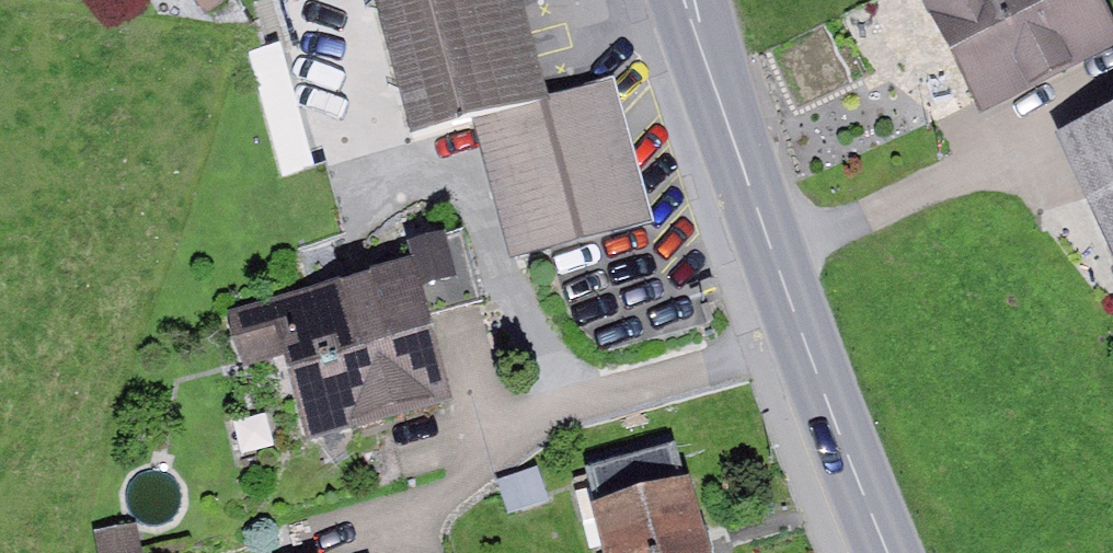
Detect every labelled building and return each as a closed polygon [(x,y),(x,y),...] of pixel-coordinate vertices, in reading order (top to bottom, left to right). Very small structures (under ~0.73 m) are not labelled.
[(207,9),(221,0),(202,0),(207,9)] [(410,133),(472,116),(511,255),(650,216),(612,78),(543,97),(516,0),(372,0),(410,133)] [(983,107),(1112,43),(1112,17),(1105,0),(930,0),(983,107)] [(1060,126),(1112,241),(1112,101),(1060,126)] [(412,254),(426,314),(481,300),(463,226),(408,240),(412,254)] [(412,254),(224,307),(241,365),(285,353),(307,430),(448,390),(426,314),(412,254)] [(586,464),(594,495),(682,471),(674,440),(586,464)] [(539,466),(498,477),(507,510),(548,498),(539,466)] [(690,469),(682,471),(594,495),(591,496),(606,552),(713,552),(690,469)] [(138,520),(95,527),(99,552),(136,552),(143,552),(138,520)]
